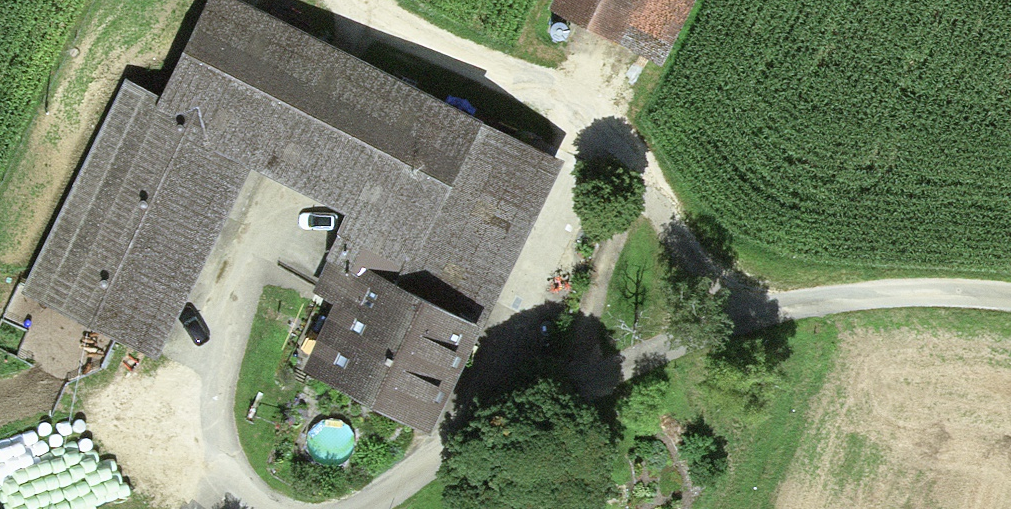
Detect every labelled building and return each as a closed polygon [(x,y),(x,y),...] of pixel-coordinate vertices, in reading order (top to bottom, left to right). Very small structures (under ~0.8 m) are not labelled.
[(232,0),(217,0),(158,120),(121,102),(31,286),(154,346),(255,139),(364,193),(324,275),(353,289),(316,366),(430,421),(558,158),(232,0)] [(563,2),(663,48),(685,0),(564,0),(563,2)]
